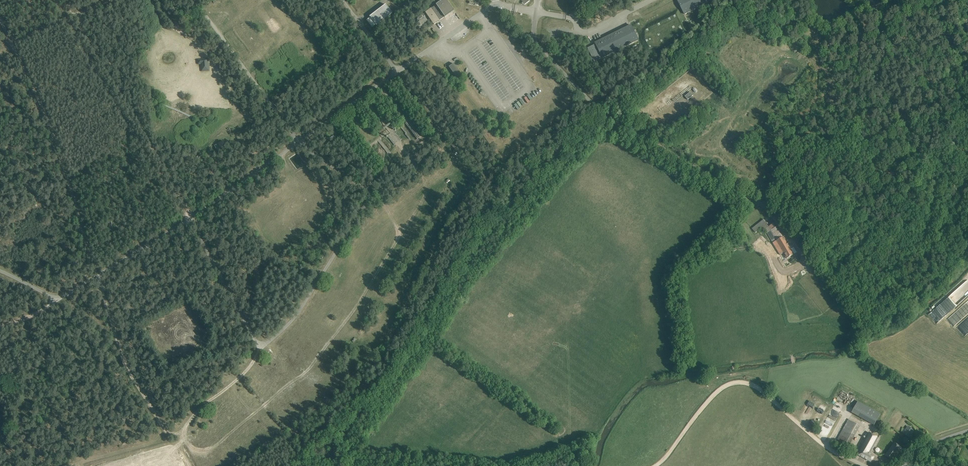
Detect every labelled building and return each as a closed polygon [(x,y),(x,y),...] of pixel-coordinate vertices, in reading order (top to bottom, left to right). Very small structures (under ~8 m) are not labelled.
[(440,20),(444,17),(454,11),(446,0),(442,0),(436,5),(425,12),(434,24),(440,20)] [(685,14),(713,0),(678,0),(685,14)] [(392,13),(386,4),(385,4),(369,16),(376,25),(392,13)] [(594,42),(595,44),(596,46),(594,46),(594,45),(587,48),(594,62),(602,58),(639,40),(631,24),(624,28),(625,29),(622,30),(621,29),(594,42)] [(209,70),(209,58),(197,58),(197,64),(201,64),(201,70),(209,70)] [(454,64),(449,67),(455,76),(460,72),(454,64)] [(223,141),(214,145),(217,150),(226,146),(223,141)] [(786,259),(790,257),(794,254),(783,237),(776,227),(773,223),(769,227),(763,220),(752,229),(755,233),(763,227),(767,233),(779,253),(781,254),(783,253),(786,259)] [(967,296),(967,280),(929,315),(937,324),(967,296)] [(958,327),(964,335),(967,333),(967,327),(965,329),(962,325),(958,327)] [(810,401),(807,405),(813,409),(816,405),(810,401)] [(881,413),(858,401),(852,413),(874,425),(881,413)] [(848,420),(839,437),(837,441),(847,447),(859,426),(848,420)] [(914,431),(910,428),(908,427),(903,433),(909,437),(914,431)] [(871,462),(874,456),(870,454),(878,438),(869,432),(857,454),(871,462)] [(902,448),(894,441),(889,448),(897,455),(902,448)]
